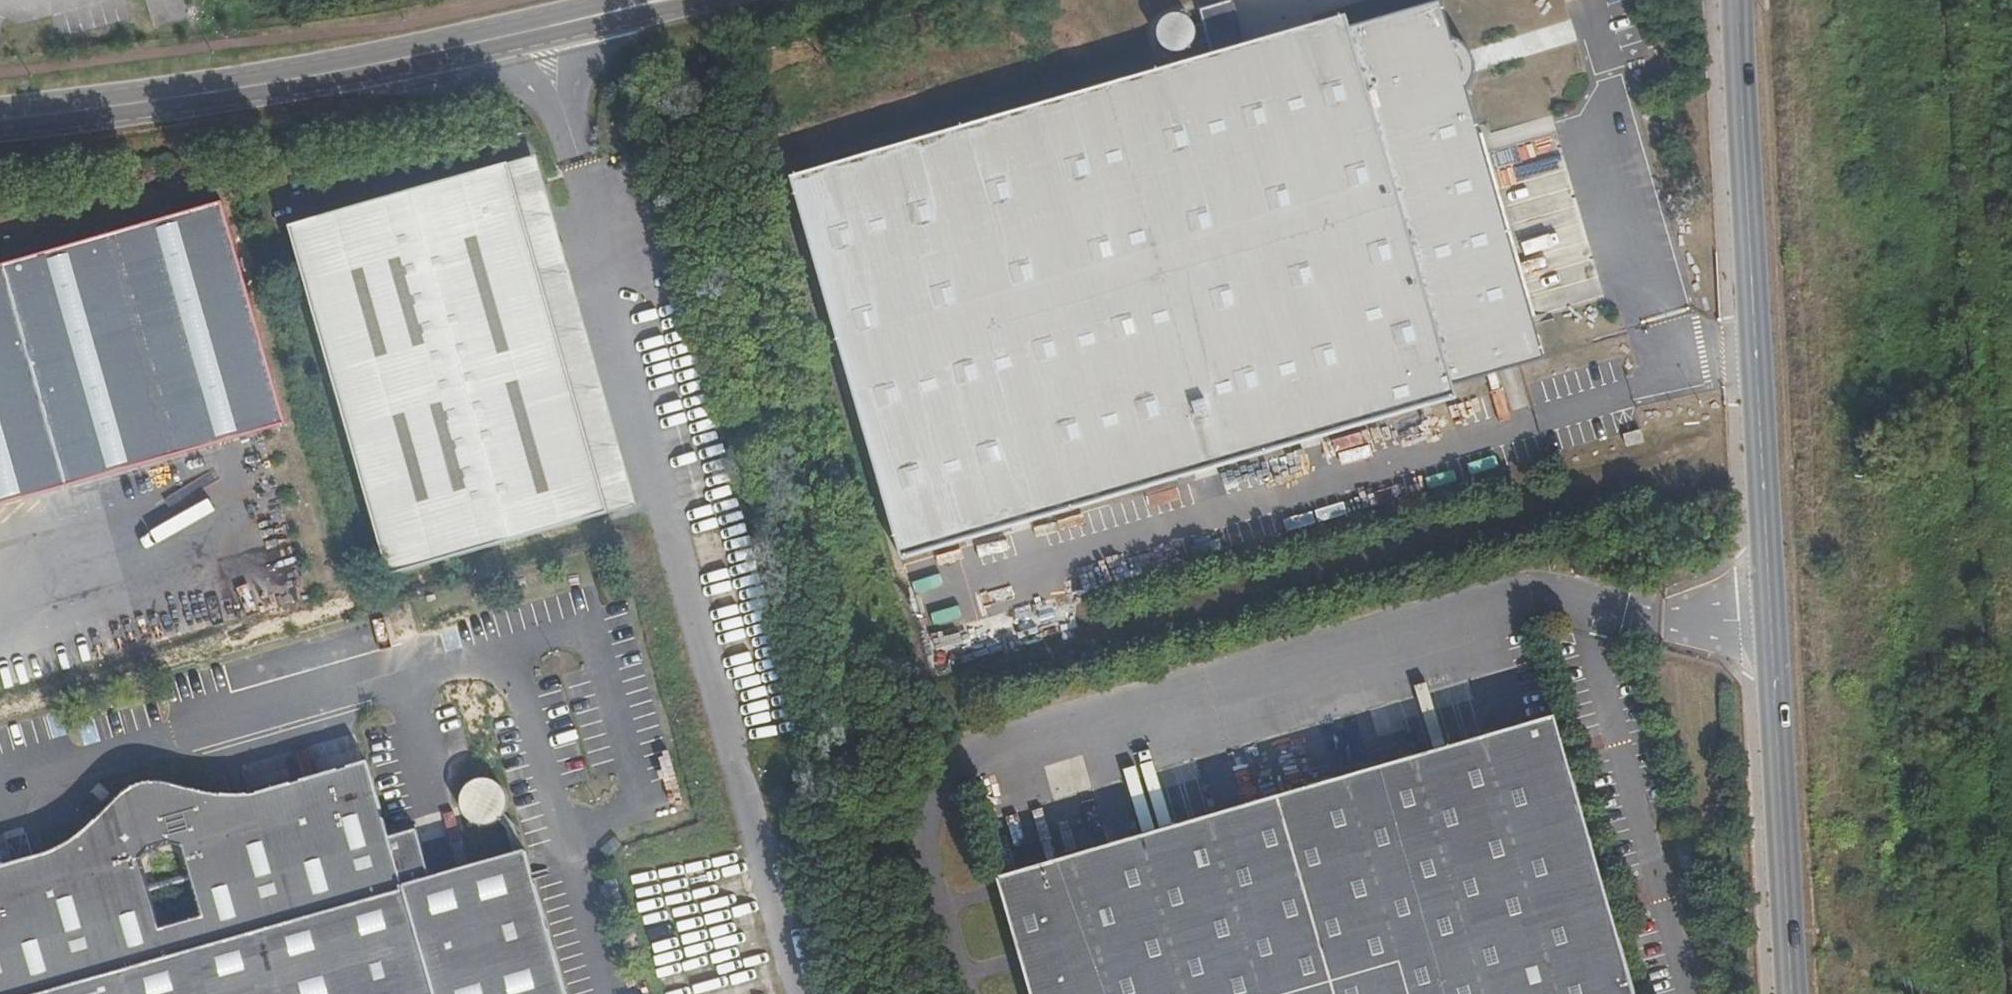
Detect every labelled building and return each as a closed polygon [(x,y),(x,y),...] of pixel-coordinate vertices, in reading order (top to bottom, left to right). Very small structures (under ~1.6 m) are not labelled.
[(1199,25),(1204,46),(1206,44),(1210,58),(1244,48),(1230,1),(1196,11),(1200,25),(1199,25)] [(1348,31),(1344,19),(1244,48),(1210,58),(1191,63),(1183,66),(791,181),(901,559),(1456,399),(1453,388),(1544,361),(1466,93),(1471,87),(1475,74),(1473,60),(1465,48),(1458,42),(1450,39),(1440,4),(1348,31)] [(1204,46),(1199,25),(1192,19),(1187,17),(1182,16),(1177,16),(1171,17),(1167,19),(1162,22),(1159,26),(1155,33),(1154,43),(1157,53),(1162,60),(1168,64),(1173,66),(1179,66),(1183,66),(1191,63),(1197,58),(1202,52),(1204,46)] [(509,164),(288,228),(390,578),(609,514),(509,164)] [(287,427),(223,207),(0,270),(0,508),(287,427)] [(1555,718),(997,881),(1030,993),(1636,993),(1555,718)] [(235,834),(376,794),(368,763),(256,794),(225,797),(235,834)] [(491,780),(482,780),(471,783),(464,793),(461,803),(463,813),(470,821),(478,826),(487,826),(497,823),(504,816),(508,805),(507,797),(503,788),(496,783),(491,780)] [(0,899),(0,993),(565,993),(525,852),(431,879),(416,831),(390,839),(376,794),(235,834),(225,797),(187,788),(159,781),(143,783),(122,794),(103,813),(96,819),(98,839),(46,854),(54,883),(0,899)] [(76,837),(46,854),(98,839),(96,819),(76,837)] [(54,883),(46,854),(0,867),(0,899),(54,883)]
